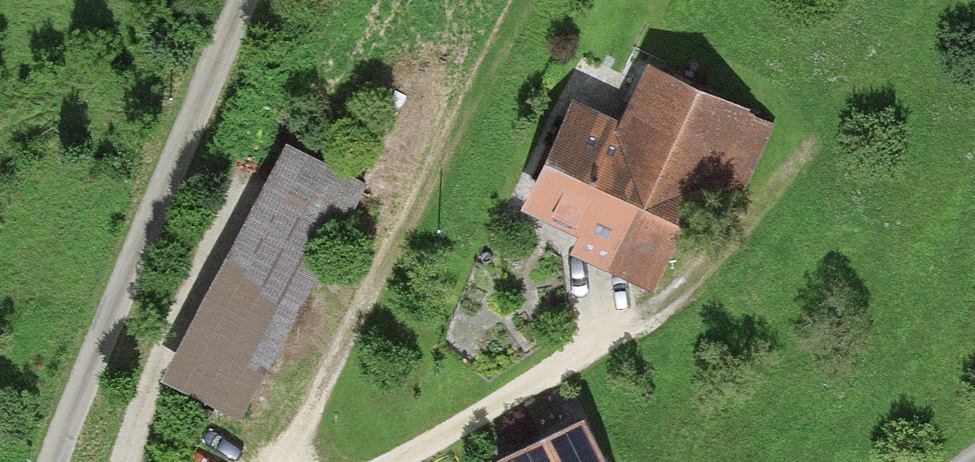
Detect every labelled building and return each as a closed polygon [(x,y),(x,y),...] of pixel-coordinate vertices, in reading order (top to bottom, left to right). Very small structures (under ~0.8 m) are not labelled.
[(566,97),(525,193),(576,215),(567,237),(645,271),(688,172),(726,189),(759,112),(644,63),(619,120),(566,97)] [(283,143),(166,367),(240,405),(357,182),(283,143)] [(573,411),(495,444),(503,461),(595,461),(573,411)]
